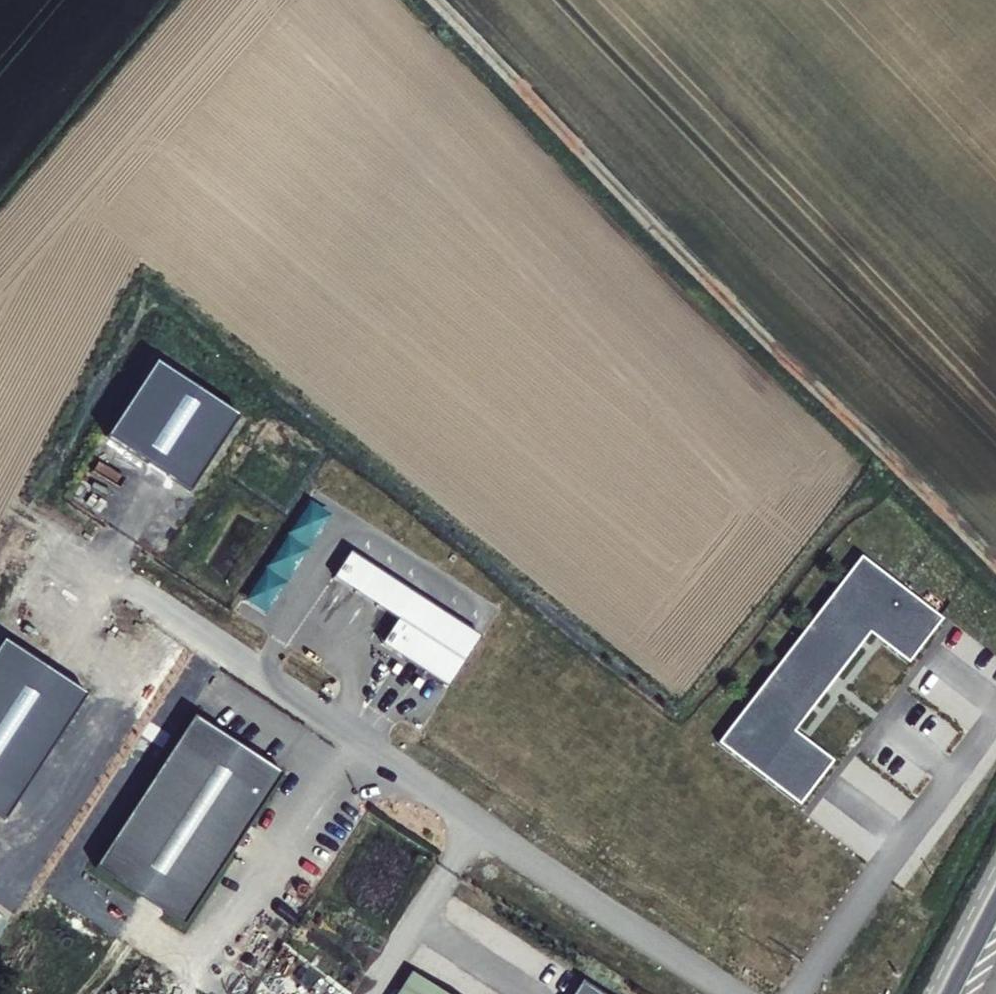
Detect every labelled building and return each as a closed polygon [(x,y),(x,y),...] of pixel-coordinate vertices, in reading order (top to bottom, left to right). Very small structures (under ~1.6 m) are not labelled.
[(859,556),(719,740),(799,801),(829,760),(790,730),(867,629),(907,659),(940,619),(859,556)] [(198,711),(95,860),(181,921),(286,773),(198,711)] [(401,968),(384,993),(442,993),(401,968)] [(560,993),(606,993),(573,973),(560,993)]
